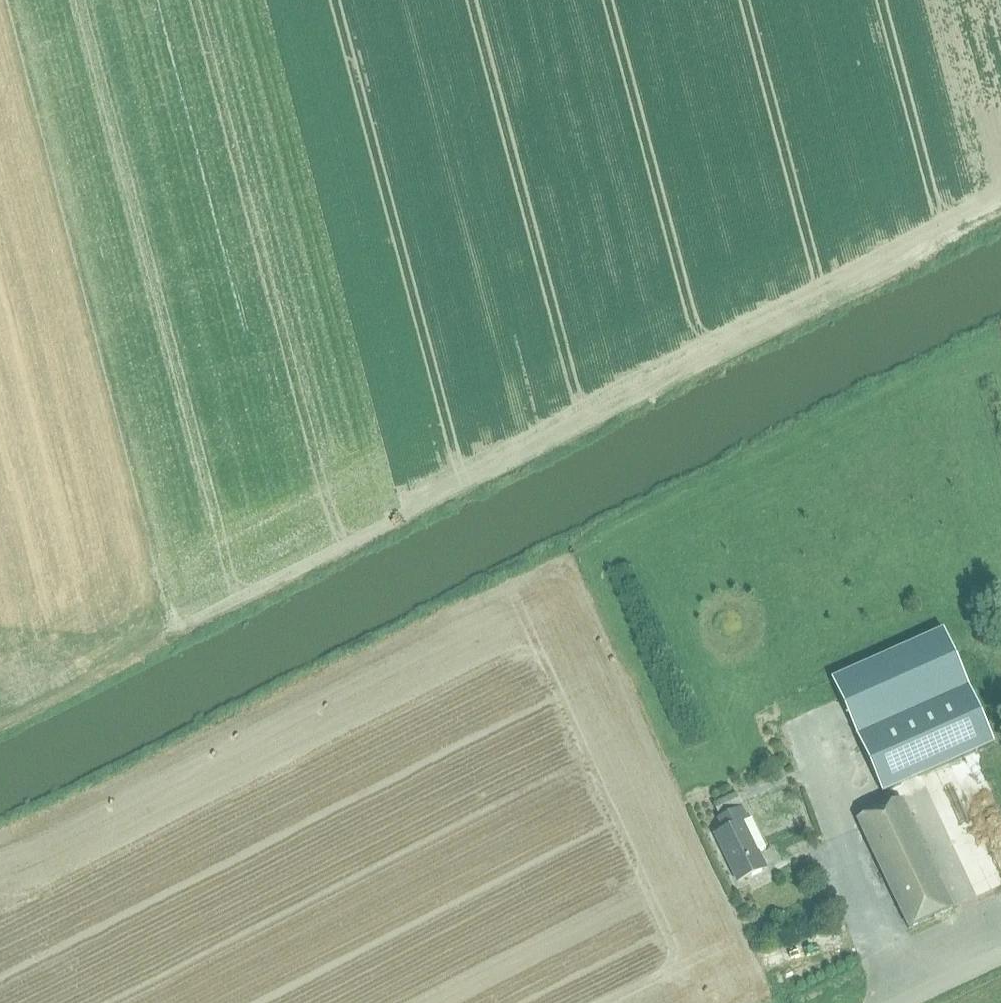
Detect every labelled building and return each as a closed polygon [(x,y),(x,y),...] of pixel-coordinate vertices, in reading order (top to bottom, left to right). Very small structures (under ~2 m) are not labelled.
[(831,681),(840,699),(881,793),(949,763),(956,780),(983,768),(976,752),(993,744),(943,631),(831,681)] [(715,807),(721,819),(742,809),(736,797),(715,807)] [(909,929),(952,908),(900,800),(857,821),(909,929)] [(742,809),(721,819),(719,820),(724,831),(714,836),(738,884),(766,870),(758,853),(765,849),(751,820),(748,821),(742,809)]
